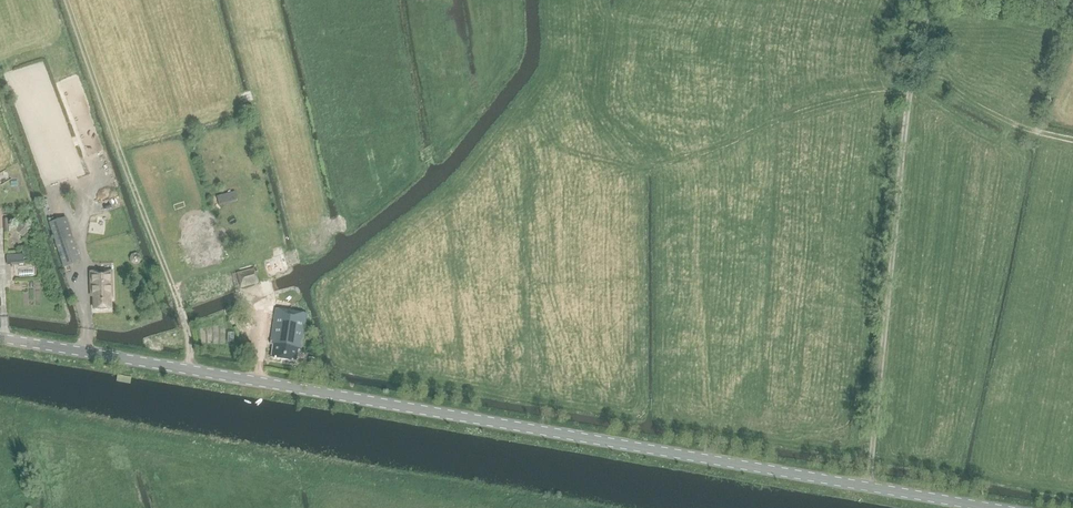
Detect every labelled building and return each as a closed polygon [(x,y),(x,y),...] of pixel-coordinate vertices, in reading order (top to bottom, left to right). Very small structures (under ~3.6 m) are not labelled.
[(102,200),(120,197),(118,186),(100,189),(102,200)] [(235,192),(215,197),(218,207),(238,202),(235,192)] [(104,213),(124,207),(121,197),(107,201),(108,205),(92,210),(97,229),(108,226),(104,213)] [(56,245),(73,239),(66,218),(49,223),(56,245)] [(29,230),(23,223),(15,230),(22,237),(29,230)] [(135,265),(140,264),(141,259),(140,255),(136,253),(131,254),(129,259),(131,263),(135,265)] [(23,254),(6,255),(7,265),(24,264),(23,254)] [(258,283),(254,268),(237,273),(241,288),(258,283)] [(110,298),(112,298),(111,273),(91,273),(92,297),(94,296),(95,308),(110,308),(110,298)] [(275,309),(270,344),(273,344),(271,358),(296,362),(298,350),(301,351),(307,313),(275,309)]
